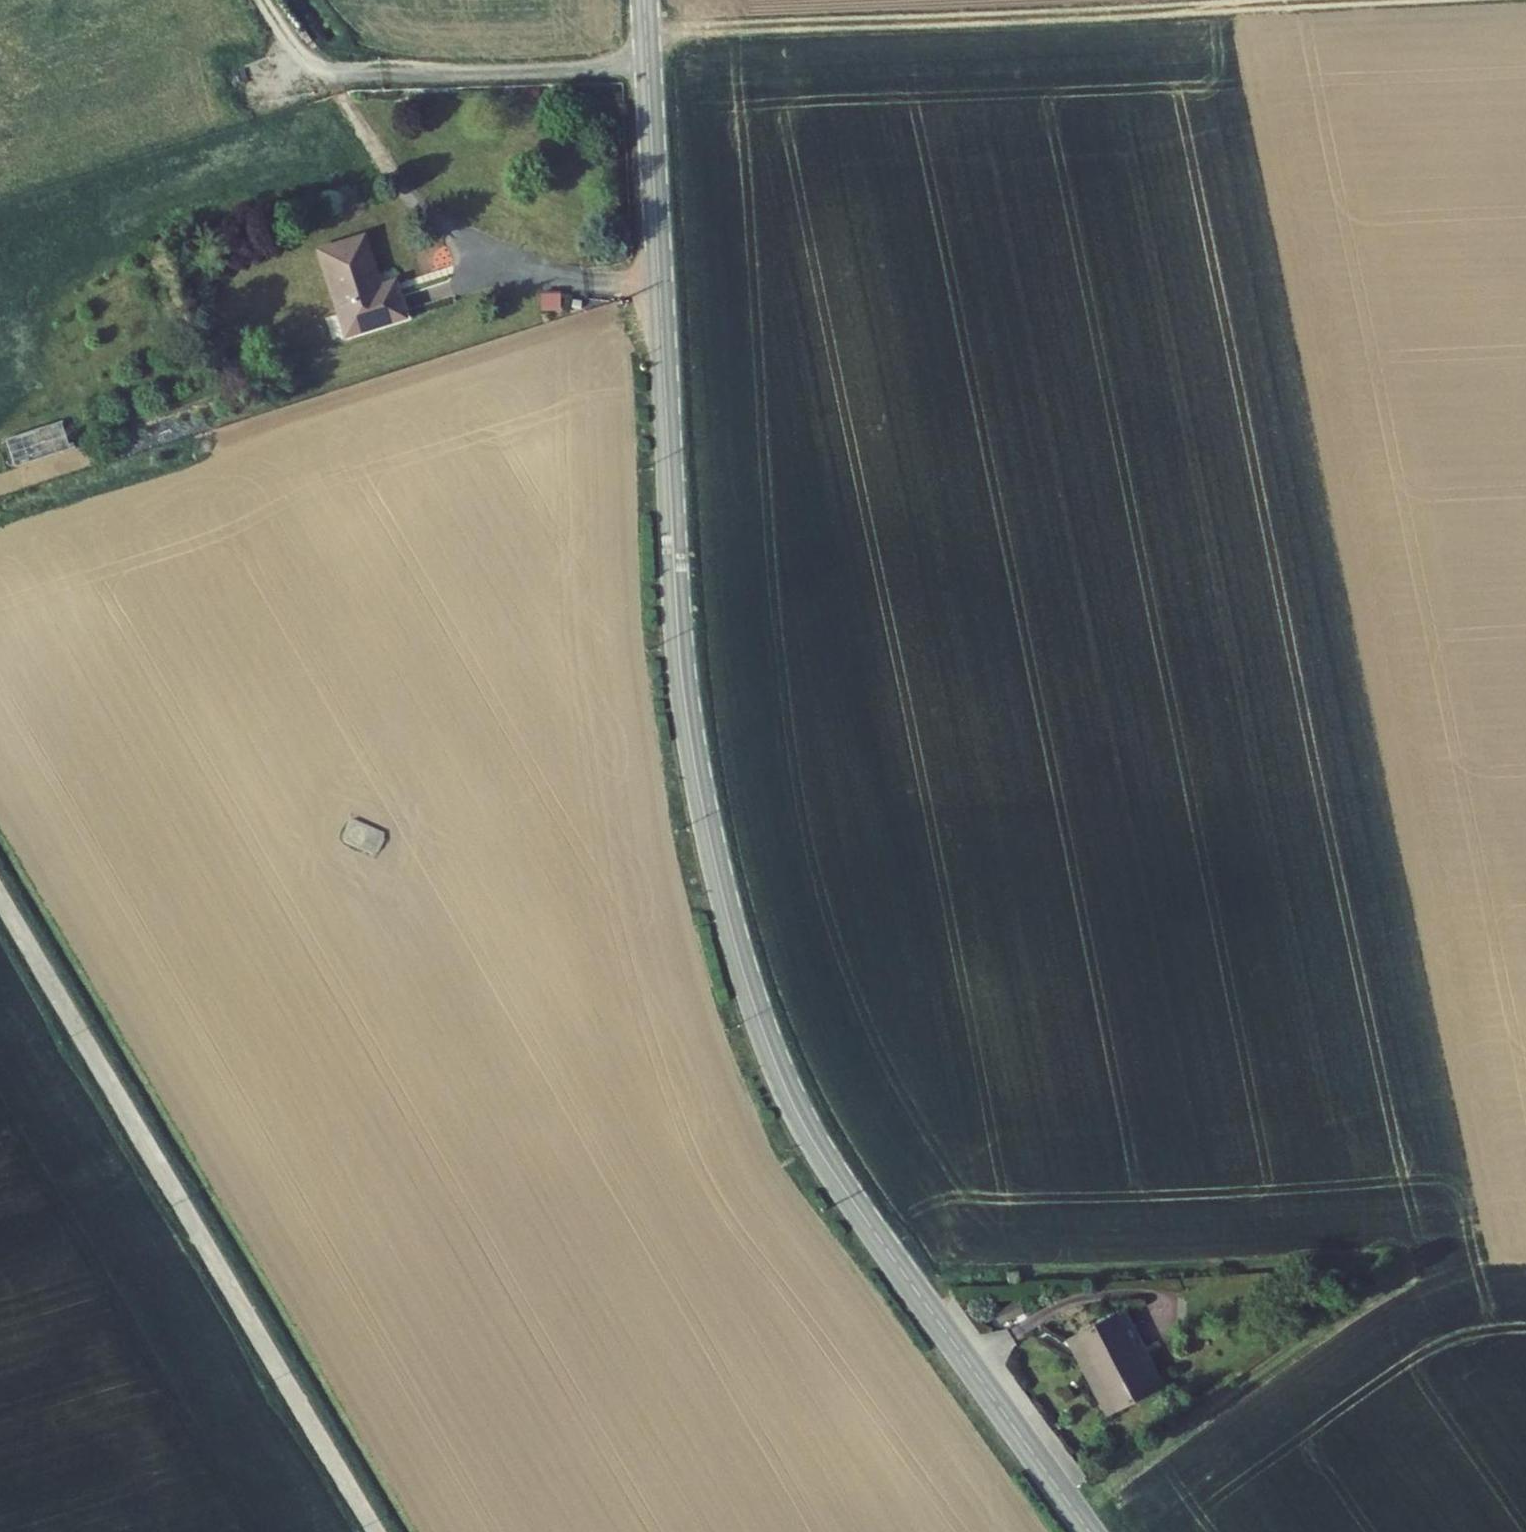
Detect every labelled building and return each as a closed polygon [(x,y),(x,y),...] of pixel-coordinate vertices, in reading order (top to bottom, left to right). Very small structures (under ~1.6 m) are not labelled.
[(407,322),(400,300),(385,304),(367,244),(326,256),(351,339),(407,322)] [(8,442),(15,467),(74,448),(65,422),(8,442)] [(351,821),(344,836),(347,844),(374,856),(381,851),(387,839),(384,832),(357,819),(351,821)] [(1080,1315),(1042,1342),(1091,1411),(1129,1385),(1080,1315)]
